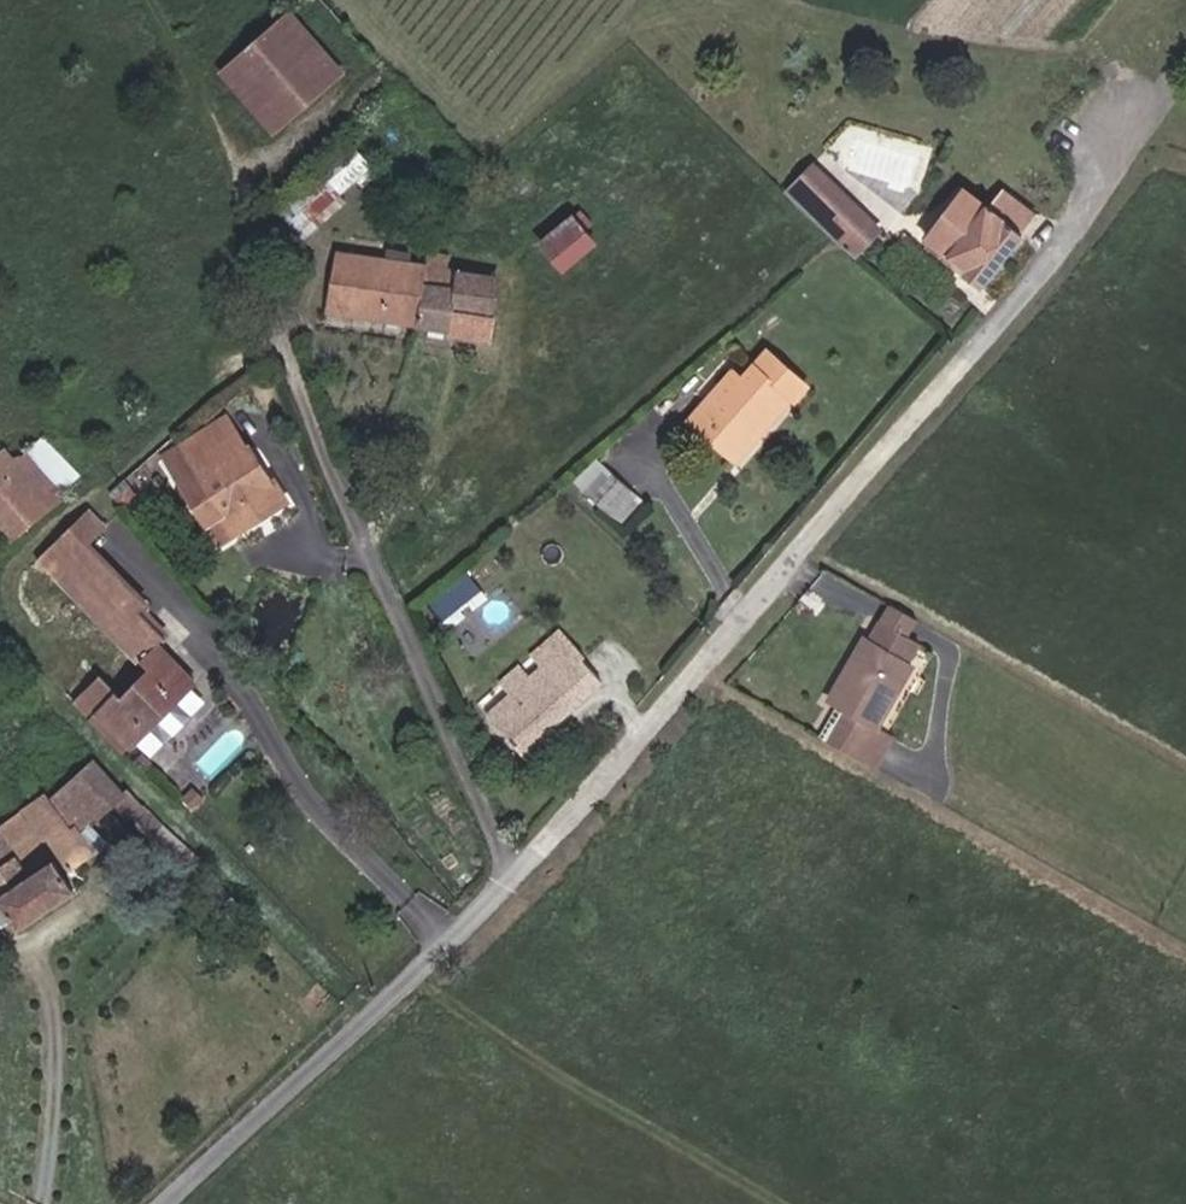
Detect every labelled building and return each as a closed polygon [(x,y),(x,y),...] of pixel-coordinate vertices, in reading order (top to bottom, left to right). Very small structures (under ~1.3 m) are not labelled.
[(289,15),(222,73),(261,120),(250,130),(263,145),(340,78),(289,15)] [(792,194),(807,210),(821,197),(857,234),(844,247),(859,257),(885,232),(821,166),(792,194)] [(296,199),(306,211),(322,196),(330,205),(341,195),(323,175),(296,199)] [(983,286),(1025,231),(990,205),(987,206),(965,191),(933,237),(969,268),(965,273),(983,286)] [(998,192),(990,205),(1025,231),(1031,222),(998,192)] [(322,196),(306,211),(313,220),(330,205),(322,196)] [(821,197),(807,210),(838,242),(844,247),(857,234),(821,197)] [(575,218),(565,226),(588,251),(596,240),(575,218)] [(567,270),(588,251),(565,226),(544,246),(567,270)] [(437,259),(411,255),(409,267),(386,262),(389,251),(391,242),(364,235),(359,258),(341,254),(330,311),(424,330),(437,259)] [(411,255),(389,251),(386,262),(409,267),(411,255)] [(437,259),(424,330),(431,330),(428,346),(450,349),(453,335),(465,272),(456,272),(459,257),(437,254),(437,259)] [(469,273),(465,272),(453,335),(490,342),(496,319),(490,317),(494,298),(505,300),(508,282),(485,279),(488,259),(474,255),(469,273)] [(807,374),(760,335),(699,408),(713,419),(708,425),(732,445),(772,397),(777,402),(789,388),(793,391),(807,374)] [(737,450),(777,402),(772,397),(732,445),(737,450)] [(713,419),(699,408),(694,414),(708,425),(713,419)] [(230,424),(187,450),(196,465),(239,439),(230,424)] [(169,460),(209,527),(227,517),(239,536),(286,508),(250,449),(247,451),(239,439),(196,465),(187,450),(169,460)] [(16,471),(20,467),(9,458),(0,465),(0,486),(16,471)] [(632,481),(607,461),(587,485),(612,505),(632,481)] [(16,471),(0,486),(0,524),(16,543),(51,510),(34,491),(16,471)] [(107,536),(86,515),(70,531),(90,552),(107,536)] [(221,547),(239,536),(227,517),(209,527),(221,547)] [(70,531),(38,563),(72,598),(90,616),(102,629),(131,597),(90,552),(70,531)] [(446,619),(486,586),(472,569),(432,602),(446,619)] [(131,597),(102,629),(146,675),(120,700),(99,679),(73,707),(83,718),(91,712),(131,747),(191,686),(154,651),(160,644),(136,622),(148,610),(131,597)] [(890,603),(881,618),(909,631),(915,618),(890,603)] [(824,738),(867,763),(887,728),(875,722),(911,657),(907,656),(918,636),(909,631),(881,618),(872,634),(866,632),(830,692),(846,704),(824,738)] [(524,684),(515,672),(497,688),(508,700),(490,719),(523,755),(600,683),(580,662),(584,656),(562,630),(538,651),(548,660),(524,684)] [(548,660),(538,651),(515,672),(524,684),(548,660)] [(125,820),(142,805),(128,790),(122,795),(90,762),(50,797),(46,791),(35,801),(42,811),(53,804),(71,824),(64,832),(78,846),(95,821),(111,806),(125,820)] [(20,928),(75,888),(20,812),(1,826),(0,824),(0,899),(20,928)]
